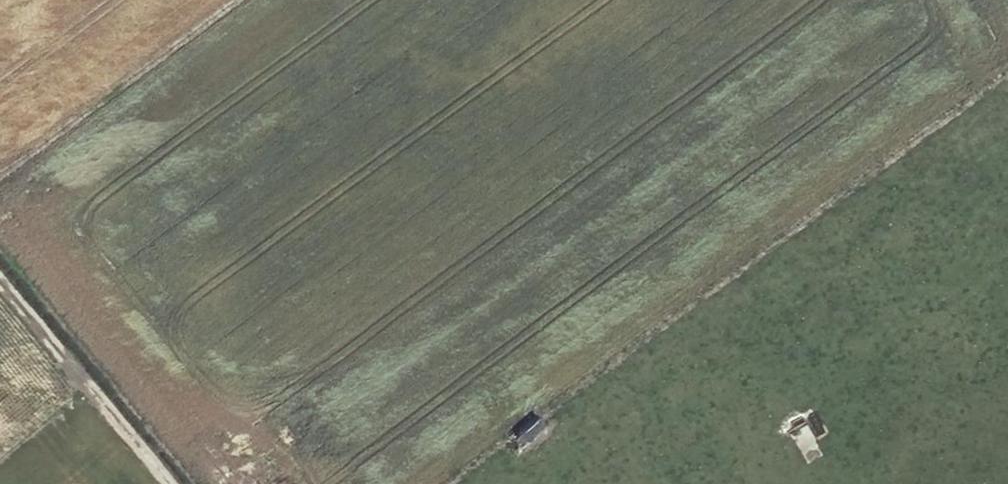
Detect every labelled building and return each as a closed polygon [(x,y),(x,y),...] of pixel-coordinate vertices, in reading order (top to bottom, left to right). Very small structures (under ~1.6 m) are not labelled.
[(542,436),(520,452),(530,468),(553,451),(542,436)]
